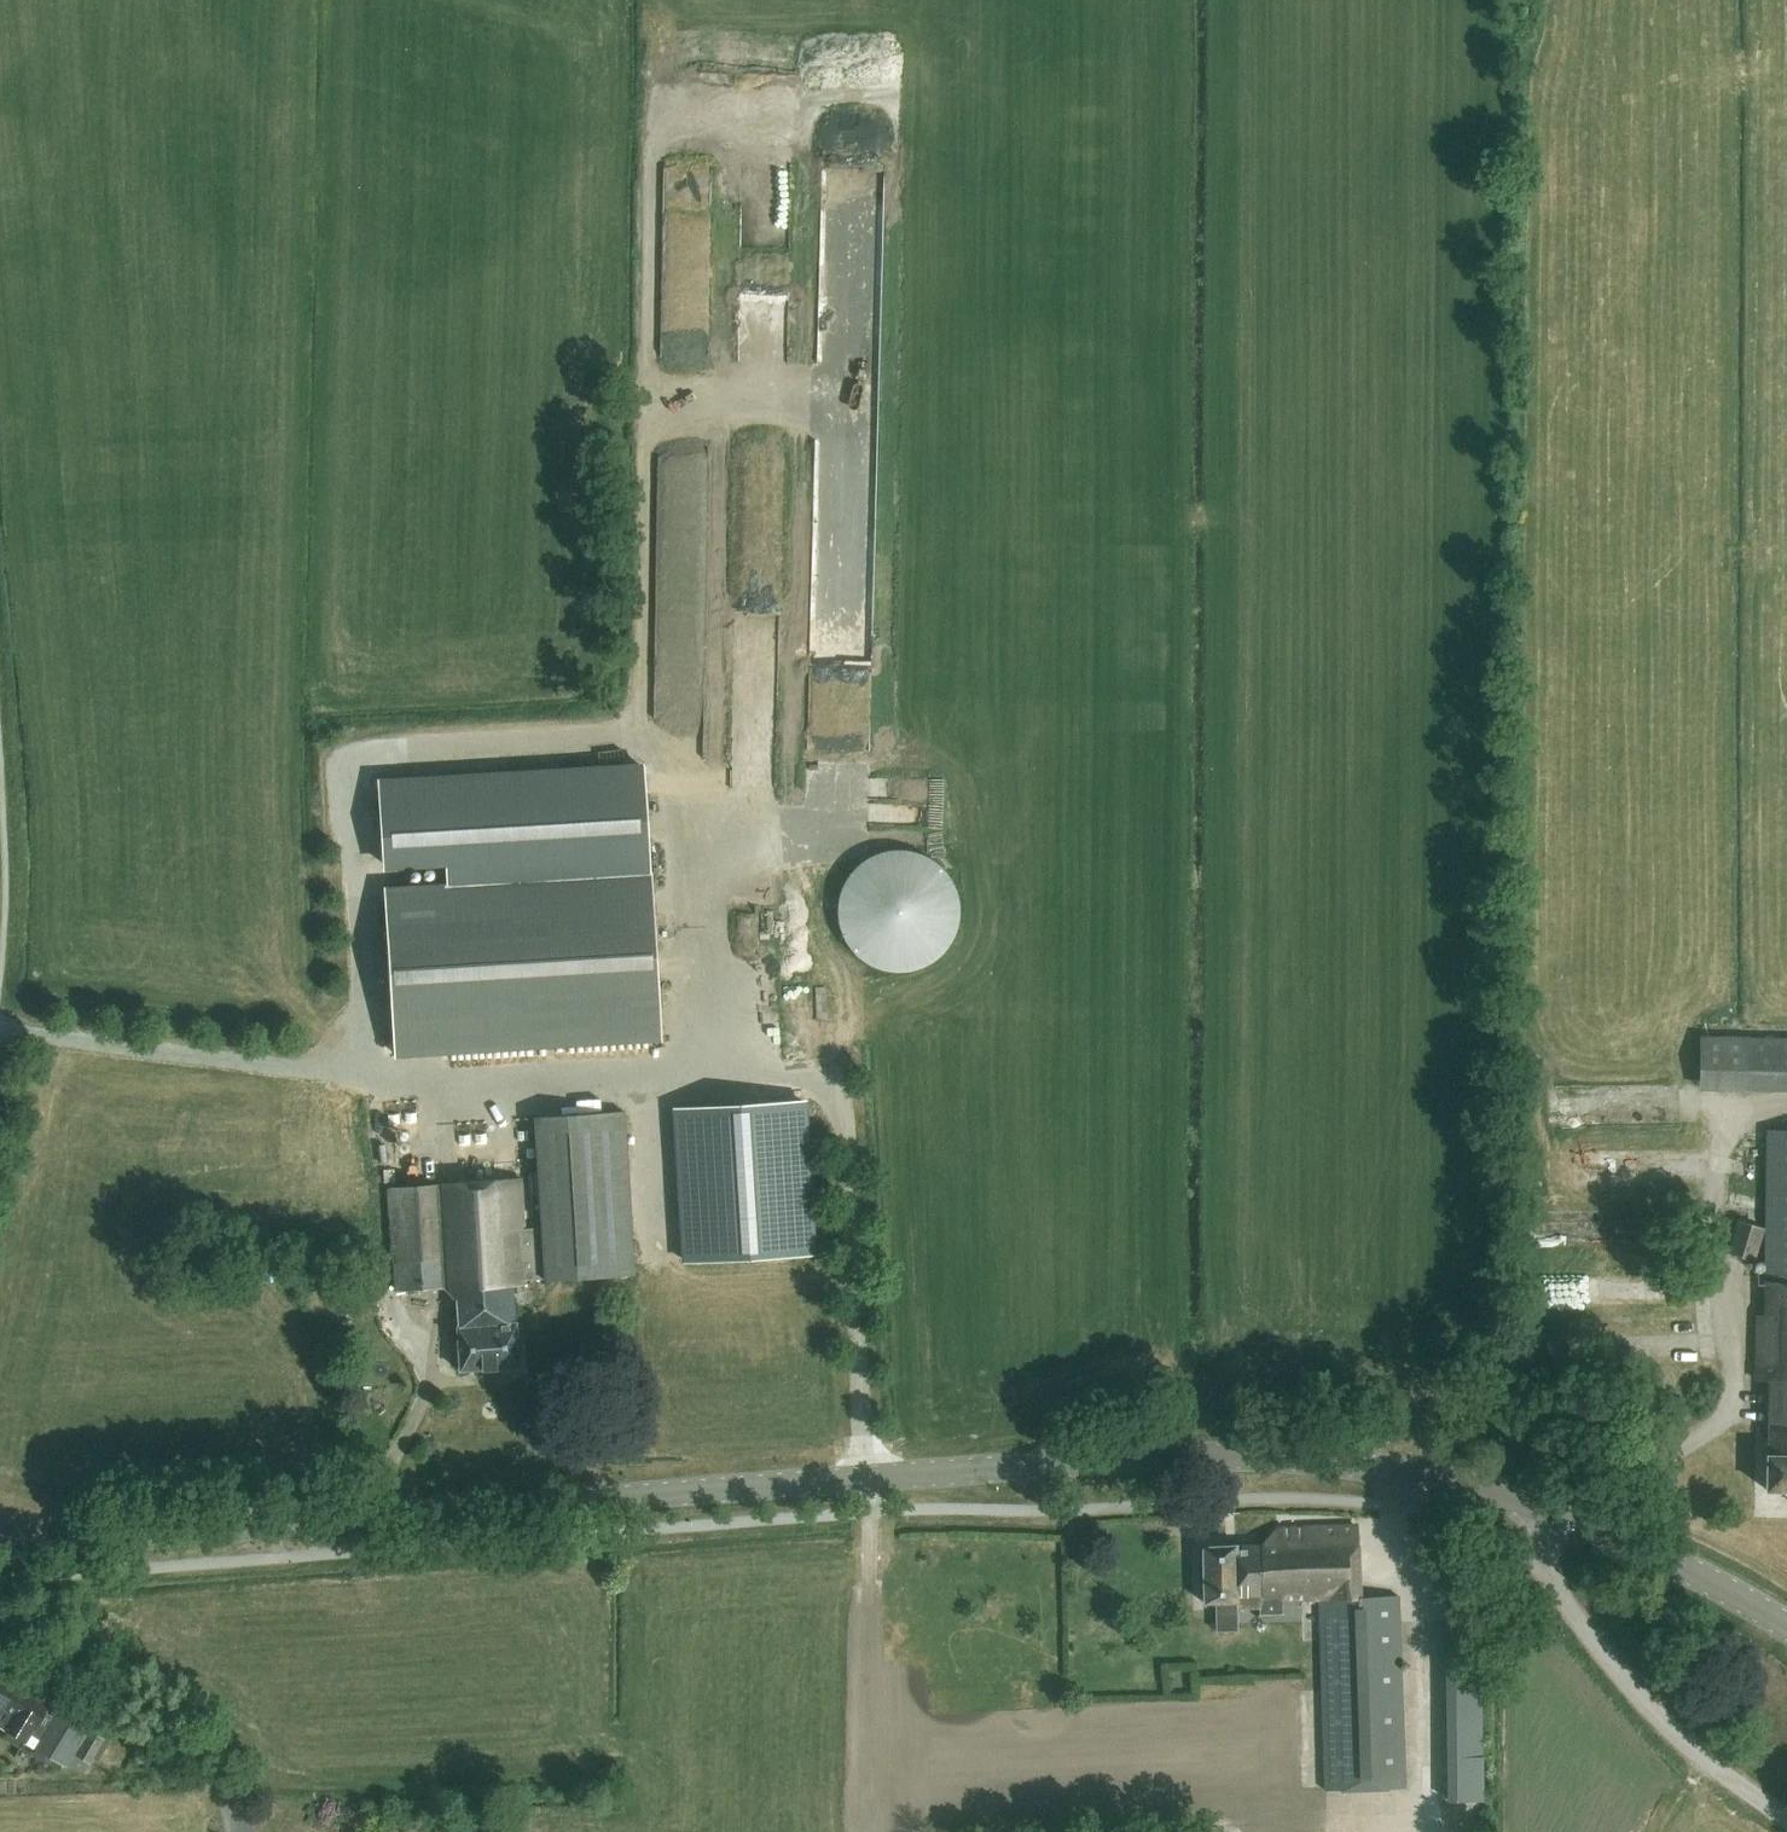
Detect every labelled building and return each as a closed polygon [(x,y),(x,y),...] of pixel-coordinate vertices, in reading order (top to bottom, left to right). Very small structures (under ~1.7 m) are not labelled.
[(669,671),(708,672),(710,615),(670,614),(669,671)] [(784,698),(783,687),(759,689),(760,700),(784,698)] [(645,767),(378,783),(383,863),(446,859),(447,887),(406,890),(384,891),(388,957),(394,1052),(661,1036),(652,888),(651,875),(645,767)] [(1552,1022),(1545,1008),(1531,1015),(1538,1029),(1552,1022)] [(1700,1036),(1699,1090),(1786,1091),(1786,1037),(1700,1036)] [(1607,1131),(1623,1131),(1623,1096),(1608,1096),(1607,1131)] [(803,1100),(677,1108),(687,1261),(812,1253),(803,1100)] [(516,1322),(515,1287),(529,1286),(528,1281),(548,1280),(548,1281),(637,1274),(624,1110),(536,1117),(544,1228),(524,1229),(520,1179),(388,1189),(395,1292),(445,1289),(456,1301),(461,1371),(520,1367),(518,1338),(517,1322),(516,1322)] [(1765,1130),(1763,1227),(1737,1219),(1729,1246),(1727,1253),(1754,1262),(1763,1235),(1763,1315),(1755,1315),(1754,1381),(1769,1381),(1766,1491),(1786,1491),(1786,1130),(1765,1130)] [(1212,1602),(1234,1601),(1235,1608),(1258,1607),(1258,1615),(1281,1614),(1281,1599),(1318,1597),(1326,1789),(1405,1786),(1397,1595),(1359,1597),(1356,1526),(1276,1529),(1261,1544),(1200,1547),(1203,1603),(1212,1602)] [(19,1681),(17,1684),(0,1674),(0,1725),(66,1766),(74,1753),(91,1764),(105,1738),(89,1728),(91,1724),(19,1681)]
